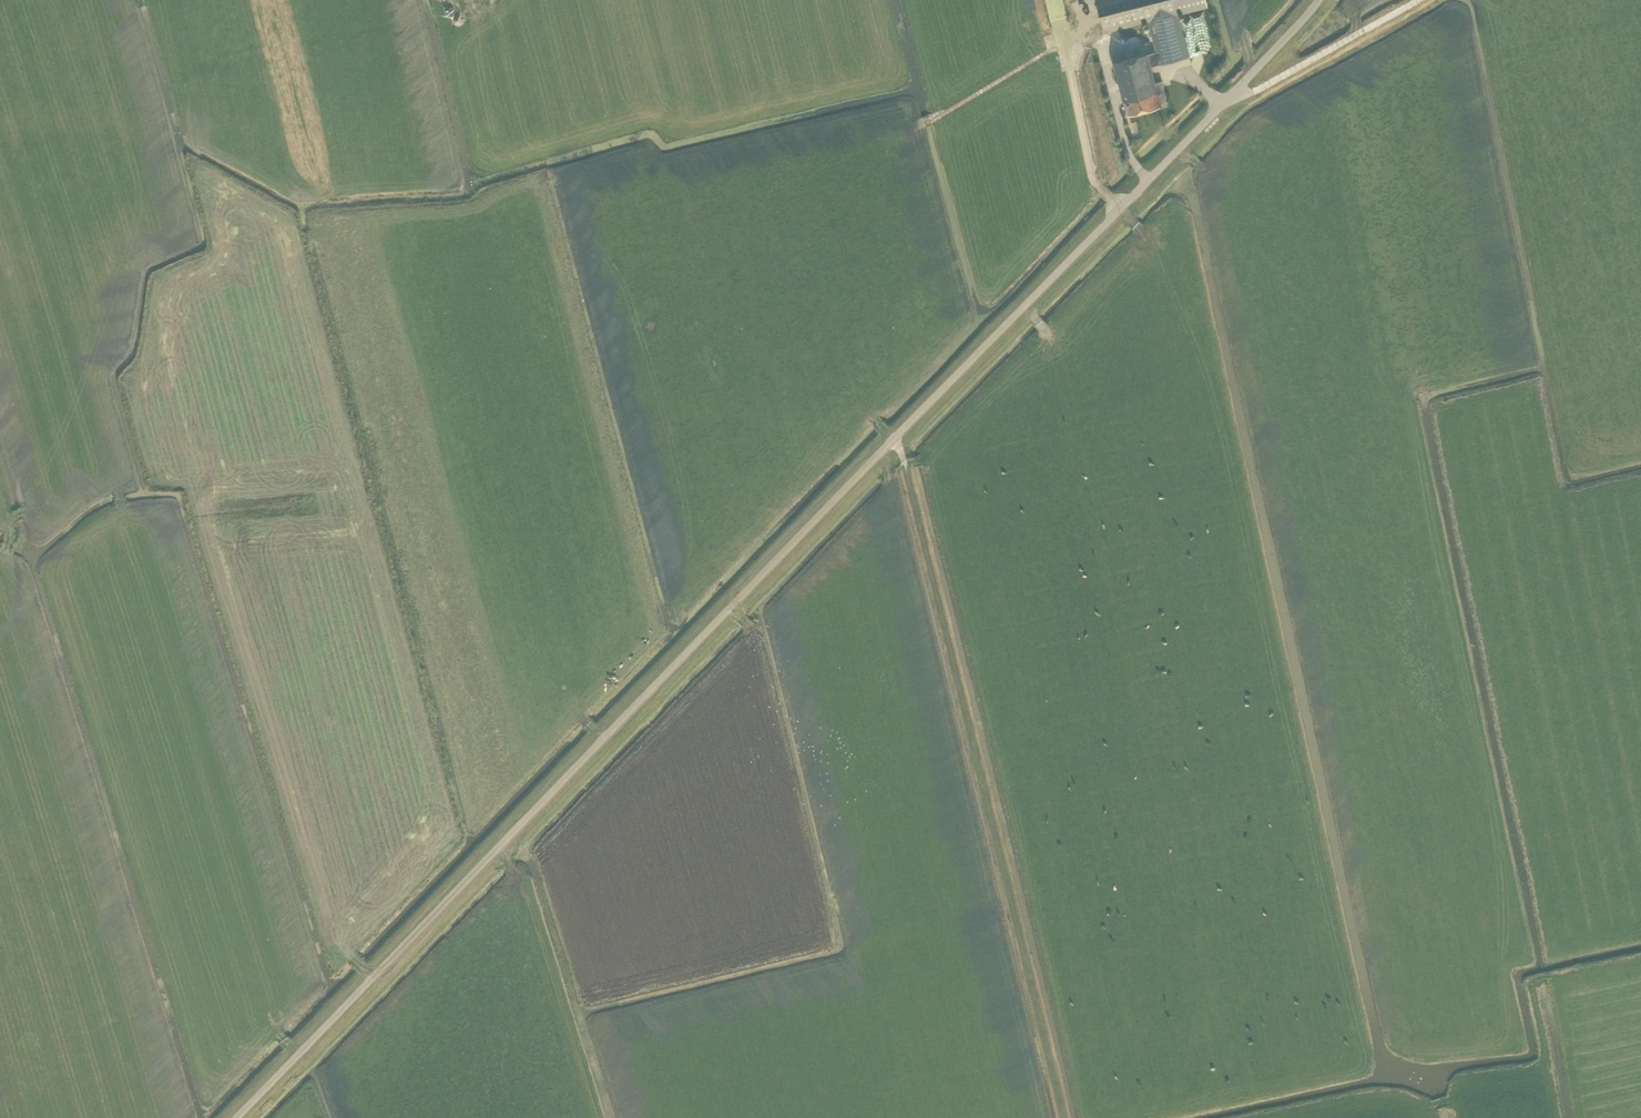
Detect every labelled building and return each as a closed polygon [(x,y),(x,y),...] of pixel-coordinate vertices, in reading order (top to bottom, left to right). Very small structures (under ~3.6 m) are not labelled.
[(1178,14),(1208,6),(1206,0),(1096,0),(1104,33),(1149,22),(1156,52),(1148,54),(1147,54),(1113,62),(1123,102),(1125,101),(1128,115),(1161,106),(1158,95),(1165,93),(1162,81),(1155,83),(1151,67),(1159,64),(1159,65),(1189,57),(1178,14)]
